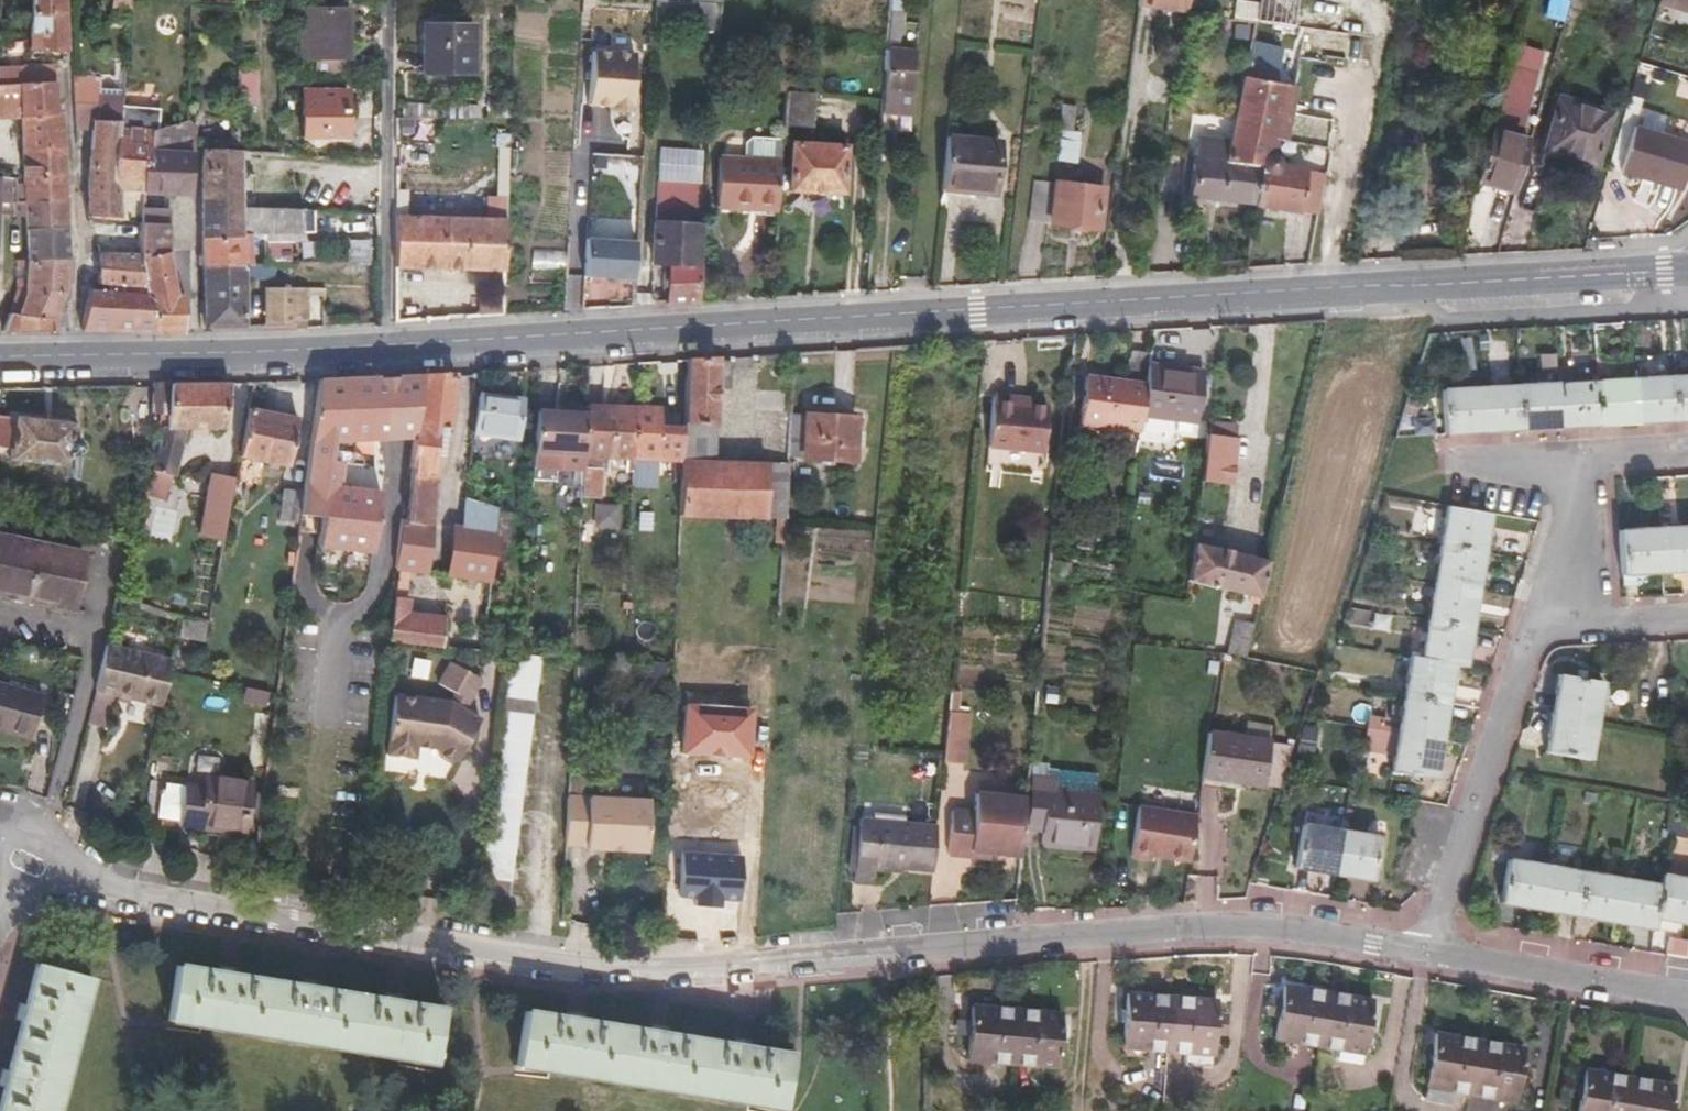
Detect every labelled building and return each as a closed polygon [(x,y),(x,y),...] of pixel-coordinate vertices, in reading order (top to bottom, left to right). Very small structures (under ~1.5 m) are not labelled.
[(29,49),(53,48),(64,47),(64,0),(33,0),(29,49)] [(130,9),(131,0),(112,0),(112,8),(130,9)] [(717,31),(719,3),(676,0),(653,0),(651,26),(717,31)] [(911,115),(917,49),(897,47),(903,30),(905,0),(890,0),(886,47),(889,47),(882,113),(911,115)] [(1184,14),(1187,0),(1139,0),(1138,6),(1184,14)] [(1255,20),(1258,2),(1245,0),(1235,0),(1233,17),(1255,20)] [(1255,20),(1267,21),(1270,0),(1258,0),(1258,2),(1255,20)] [(1656,4),(1687,14),(1687,0),(1657,0),(1656,4)] [(302,10),(302,55),(344,55),(344,10),(302,10)] [(422,24),(422,73),(474,73),(474,25),(422,24)] [(1475,183),(1513,193),(1528,143),(1519,139),(1544,53),(1520,46),(1494,132),(1491,131),(1487,145),(1475,183)] [(593,51),(589,105),(633,108),(637,55),(593,51)] [(28,83),(23,84),(18,84),(20,116),(56,115),(54,64),(29,64),(28,83)] [(257,71),(240,71),(239,106),(256,105),(257,71)] [(1286,85),(1243,76),(1228,142),(1223,161),(1260,164),(1254,206),(1256,206),(1298,213),(1306,168),(1280,163),(1278,158),(1275,154),(1273,153),(1286,85)] [(74,124),(91,124),(92,120),(98,120),(98,95),(98,88),(87,88),(87,79),(72,79),(74,124)] [(20,116),(18,84),(0,84),(0,119),(20,119),(20,116)] [(123,88),(98,88),(98,95),(122,96),(122,89),(123,88)] [(794,91),(785,90),(782,126),(812,129),(815,93),(794,91)] [(304,92),(303,135),(343,137),(344,92),(304,92)] [(92,120),(91,124),(90,147),(88,215),(119,218),(120,192),(121,128),(122,105),(122,96),(98,95),(98,120),(92,120)] [(1609,112),(1559,96),(1544,152),(1593,166),(1609,112)] [(449,104),(449,118),(479,118),(479,104),(449,104)] [(1073,105),(1063,104),(1058,138),(1078,141),(1079,132),(1070,131),(1073,105)] [(159,109),(122,105),(121,128),(151,131),(158,128),(159,109)] [(23,178),(14,178),(14,202),(66,202),(62,115),(56,115),(20,116),(20,119),(23,178)] [(193,125),(186,120),(159,128),(158,128),(151,131),(148,151),(144,151),(143,193),(190,195),(193,143),(193,125)] [(1618,172),(1679,190),(1687,161),(1687,141),(1633,125),(1618,172)] [(878,139),(879,128),(867,127),(866,139),(878,139)] [(120,192),(143,193),(144,151),(148,151),(151,131),(121,128),(120,192)] [(999,139),(945,134),(939,191),(994,196),(999,139)] [(715,208),(776,211),(779,159),(781,138),(750,137),(744,142),(744,157),(718,156),(715,208)] [(1073,184),(1078,141),(1058,138),(1052,182),(1047,223),(1098,229),(1102,188),(1073,184)] [(1187,198),(1254,206),(1260,164),(1223,161),(1228,142),(1195,139),(1187,198)] [(792,143),(790,191),(842,193),(844,146),(792,143)] [(243,170),(242,152),(242,151),(200,149),(201,238),(242,237),(243,208),(253,208),(253,171),(243,170)] [(1028,221),(1047,223),(1052,182),(1032,179),(1028,221)] [(669,264),(666,303),(698,301),(706,184),(657,181),(651,262),(669,264)] [(445,189),(395,189),(395,214),(445,215),(445,189)] [(485,197),(485,216),(505,217),(506,196),(485,197)] [(23,217),(24,229),(68,228),(67,211),(66,202),(14,202),(13,217),(23,217)] [(142,208),(141,253),(168,252),(168,250),(171,210),(142,208)] [(251,235),(300,235),(315,234),(315,232),(311,232),(311,212),(301,208),(300,208),(253,208),(243,208),(242,237),(201,238),(201,268),(241,266),(244,266),(244,249),(251,249),(251,235)] [(486,272),(503,273),(505,217),(485,216),(445,215),(395,214),(394,265),(394,268),(486,272)] [(69,260),(68,228),(24,229),(25,241),(26,260),(69,260)] [(588,239),(586,278),(637,280),(638,241),(588,239)] [(1598,241),(1598,249),(1613,249),(1613,241),(1598,241)] [(141,253),(98,252),(98,283),(108,284),(144,286),(141,253)] [(141,253),(144,286),(152,286),(175,288),(171,273),(168,252),(141,253)] [(24,280),(18,279),(16,290),(13,304),(10,313),(57,319),(60,300),(66,292),(69,260),(26,260),(24,280)] [(244,326),(244,266),(241,266),(201,268),(203,301),(200,302),(201,329),(243,328),(244,326)] [(88,290),(81,331),(111,330),(112,332),(122,333),(151,334),(152,286),(144,286),(108,284),(108,291),(88,290)] [(183,334),(183,329),(184,295),(177,295),(175,288),(152,286),(151,334),(153,334),(169,334),(183,334)] [(266,288),(266,326),(306,326),(305,288),(266,288)] [(34,332),(54,332),(57,319),(10,313),(2,332),(11,332),(34,332)] [(1127,350),(1123,377),(1144,380),(1147,362),(1148,352),(1127,350)] [(681,424),(715,426),(716,388),(724,388),(729,384),(729,356),(707,358),(684,359),(681,424)] [(1201,369),(1147,362),(1144,380),(1140,416),(1195,423),(1201,369)] [(1144,380),(1123,377),(1086,373),(1079,425),(1137,433),(1140,416),(1144,380)] [(448,430),(453,374),(451,374),(420,375),(414,438),(410,475),(432,479),(438,430),(448,430)] [(403,438),(414,438),(420,375),(406,375),(400,376),(403,438)] [(1441,388),(1443,434),(1566,427),(1687,420),(1687,375),(1441,388)] [(374,439),(403,438),(400,376),(376,377),(371,378),(374,439)] [(374,439),(371,378),(351,378),(342,379),(317,379),(301,491),(298,515),(318,517),(313,556),(366,563),(376,492),(332,486),(333,478),(337,478),(339,460),(328,459),(331,441),(374,439)] [(225,428),(228,382),(214,382),(170,383),(167,412),(166,424),(161,426),(150,469),(143,496),(165,501),(172,475),(174,475),(186,430),(225,428)] [(150,411),(167,412),(170,383),(151,383),(150,411)] [(524,399),(476,393),(471,434),(518,439),(524,399)] [(1012,405),(1012,395),(991,393),(986,447),(1041,453),(1045,409),(1027,407),(1012,405)] [(1028,396),(1012,395),(1012,405),(1027,407),(1028,396)] [(631,471),(631,459),(634,405),(585,403),(585,408),(583,452),(583,457),(610,458),(609,470),(631,471)] [(634,405),(631,459),(631,471),(679,472),(680,461),(680,459),(681,429),(657,427),(658,407),(634,405)] [(297,416),(246,407),(237,457),(262,462),(286,467),(297,416)] [(583,452),(585,408),(566,407),(566,412),(554,412),(537,411),(535,449),(583,452)] [(803,416),(801,455),(801,458),(852,461),(855,417),(803,413),(803,416)] [(789,454),(801,455),(803,416),(791,415),(789,454)] [(9,449),(8,458),(67,466),(68,452),(75,452),(79,449),(80,445),(79,442),(78,439),(76,437),(71,436),(72,424),(15,416),(15,418),(0,416),(0,447),(9,449)] [(1237,424),(1208,420),(1206,434),(1235,437),(1237,424)] [(714,460),(715,426),(681,424),(681,429),(680,459),(714,460)] [(1230,483),(1235,437),(1206,434),(1200,480),(1230,483)] [(258,483),(262,462),(237,457),(237,462),(234,478),(233,480),(258,483)] [(722,460),(714,460),(680,459),(680,461),(679,472),(678,493),(721,494),(722,460)] [(766,462),(722,460),(721,494),(678,493),(677,516),(765,518),(766,462)] [(788,463),(766,462),(765,518),(784,518),(788,463)] [(600,468),(582,468),(581,497),(599,498),(600,468)] [(198,534),(222,538),(233,480),(234,478),(210,474),(198,534)] [(427,524),(432,479),(410,475),(407,498),(405,522),(427,524)] [(280,521),(297,523),(298,515),(301,491),(283,488),(280,521)] [(463,498),(458,542),(491,545),(493,533),(493,530),(495,511),(495,507),(463,498)] [(1463,667),(1490,513),(1446,505),(1420,657),(1408,656),(1389,772),(1433,779),(1454,666),(1463,667)] [(1422,506),(1417,524),(1436,529),(1441,511),(1422,506)] [(510,511),(495,511),(493,530),(493,533),(507,533),(510,511)] [(407,570),(420,572),(427,524),(405,522),(402,521),(395,569),(407,570)] [(1618,529),(1620,574),(1687,571),(1687,525),(1618,529)] [(70,609),(82,552),(0,535),(0,594),(70,609)] [(1187,581),(1258,599),(1268,559),(1192,541),(1191,552),(1189,570),(1187,581)] [(454,576),(488,581),(491,545),(458,542),(454,576)] [(1053,560),(1049,576),(1067,579),(1070,564),(1053,560)] [(404,598),(407,570),(395,569),(392,596),(404,598)] [(409,598),(404,598),(392,596),(385,640),(440,647),(440,645),(443,615),(407,610),(409,598)] [(206,622),(181,618),(176,637),(203,642),(206,622)] [(1233,618),(1224,653),(1244,657),(1252,623),(1233,618)] [(105,644),(93,691),(85,723),(107,728),(116,696),(159,706),(169,666),(170,661),(171,658),(105,644)] [(506,910),(539,656),(537,655),(525,654),(507,652),(474,905),(506,910)] [(448,664),(436,685),(452,695),(466,703),(479,681),(448,664)] [(1559,674),(1551,714),(1544,751),(1588,760),(1602,682),(1559,674)] [(28,740),(43,694),(0,683),(0,732),(28,740)] [(466,703),(452,695),(447,704),(461,712),(466,703)] [(447,704),(392,696),(383,755),(411,759),(413,747),(432,749),(436,757),(447,764),(453,762),(477,722),(461,712),(447,704)] [(684,705),(681,755),(750,760),(753,710),(684,705)] [(967,713),(947,711),(943,752),(943,760),(962,761),(967,713)] [(1270,738),(1208,729),(1200,778),(1262,787),(1263,782),(1279,784),(1293,741),(1270,738)] [(1055,788),(1056,777),(1054,777),(1048,776),(1049,764),(1031,762),(1030,775),(1027,808),(1042,810),(1040,830),(1038,845),(1091,849),(1097,792),(1094,791),(1055,788)] [(1055,769),(1054,777),(1056,777),(1055,788),(1094,791),(1095,773),(1055,769)] [(164,824),(180,826),(240,833),(247,784),(203,778),(203,786),(184,783),(164,780),(163,786),(161,784),(152,791),(154,793),(151,815),(148,815),(147,824),(164,826),(164,824)] [(1019,857),(1025,797),(976,792),(974,811),(951,809),(947,856),(969,858),(970,852),(989,854),(1019,857)] [(646,800),(565,795),(563,843),(583,844),(583,847),(643,850),(646,800)] [(1187,861),(1194,815),(1138,806),(1130,857),(1151,860),(1152,856),(1187,861)] [(1025,829),(1040,830),(1042,810),(1027,808),(1025,829)] [(859,817),(857,826),(852,871),(851,882),(871,885),(874,867),(932,872),(937,824),(859,817)] [(1379,836),(1343,830),(1302,822),(1294,867),(1372,882),(1379,836)] [(846,871),(852,871),(857,826),(851,826),(846,871)] [(741,855),(682,852),(679,897),(694,898),(694,904),(720,906),(721,899),(737,900),(741,855)] [(1546,865),(1507,858),(1500,904),(1653,930),(1655,918),(1687,924),(1687,878),(1661,873),(1659,883),(1546,865)] [(335,869),(332,881),(352,885),(353,872),(335,869)] [(994,891),(994,901),(1015,899),(1016,889),(994,891)] [(0,1095),(0,1110),(55,1110),(90,977),(35,962),(0,1095)] [(443,1007),(175,963),(165,1020),(434,1064),(443,1007)] [(1273,1038),(1320,1047),(1330,991),(1281,983),(1279,999),(1276,1014),(1273,1038)] [(1146,1048),(1166,1050),(1172,994),(1126,991),(1121,1046),(1146,1048)] [(1330,991),(1320,1047),(1333,1049),(1362,1054),(1371,999),(1330,991)] [(1172,994),(1166,1050),(1185,1052),(1210,1055),(1212,1030),(1225,1031),(1226,1013),(1214,1012),(1216,998),(1172,994)] [(1266,1012),(1276,1014),(1279,999),(1268,998),(1266,1012)] [(1009,1063),(1014,1007),(971,1003),(964,1060),(1009,1063)] [(1060,1011),(1014,1007),(1009,1063),(1055,1067),(1060,1011)] [(523,1009),(514,1066),(780,1110),(790,1053),(523,1009)] [(1449,1092),(1469,1096),(1480,1038),(1434,1030),(1424,1088),(1449,1092)] [(1524,1046),(1480,1038),(1469,1096),(1514,1104),(1524,1046)] [(1146,1057),(1146,1048),(1121,1046),(1120,1054),(1146,1057)] [(1359,1063),(1362,1054),(1333,1049),(1332,1059),(1359,1063)] [(1209,1067),(1210,1055),(1185,1052),(1184,1065),(1209,1067)] [(1630,1075),(1584,1067),(1576,1110),(1623,1110),(1630,1075)] [(1623,1110),(1668,1110),(1673,1082),(1630,1075),(1623,1110)] [(1447,1104),(1449,1092),(1424,1088),(1422,1100),(1447,1104)]
